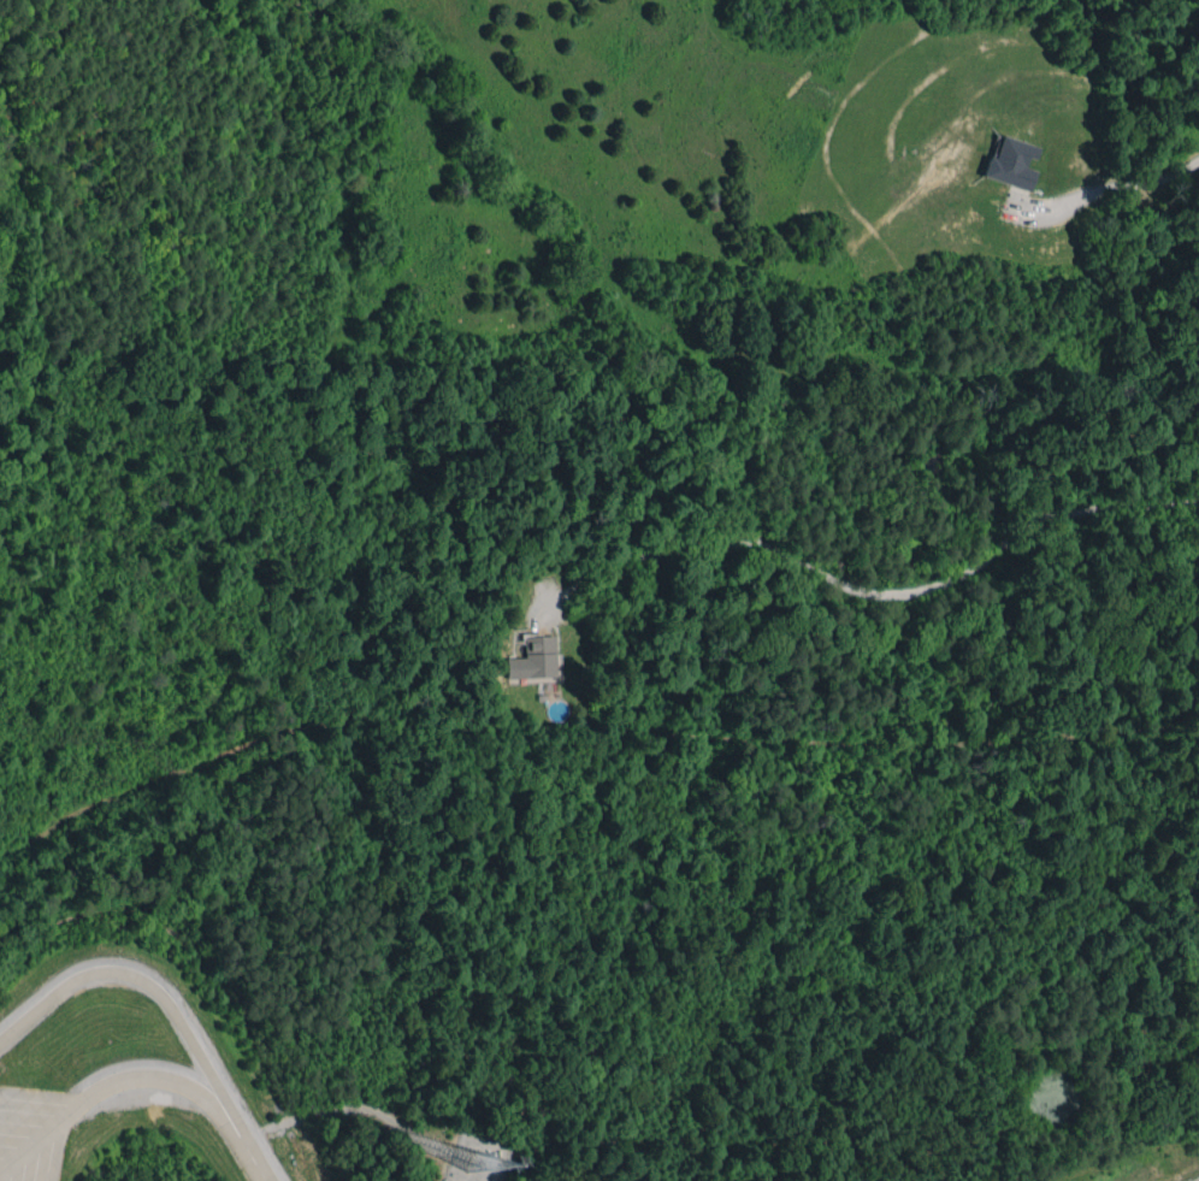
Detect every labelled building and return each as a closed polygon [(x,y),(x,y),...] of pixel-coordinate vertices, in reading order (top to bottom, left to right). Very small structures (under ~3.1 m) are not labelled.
[(983,175),(1030,191),(1037,170),(1025,166),(1028,157),(1036,159),(1040,146),(1003,134),(995,158),(990,156),(983,175)] [(554,634),(524,635),(524,657),(506,657),(506,677),(555,676),(554,634)]
